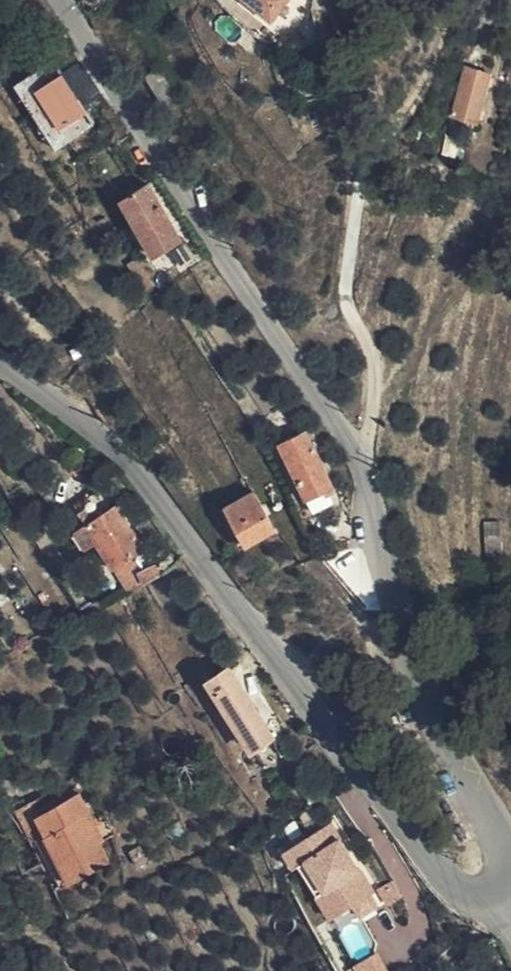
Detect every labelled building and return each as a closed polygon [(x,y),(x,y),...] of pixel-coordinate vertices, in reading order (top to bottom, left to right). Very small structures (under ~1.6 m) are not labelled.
[(274,21),(290,0),(247,0),(274,21)] [(339,0),(338,2),(338,4),(337,7),(339,9),(340,12),(341,13),(344,14),(347,14),(350,14),(353,12),(355,10),(356,8),(356,4),(355,3),(354,0),(339,0)] [(489,74),(465,67),(452,116),(477,123),(489,74)] [(169,109),(179,103),(158,68),(147,75),(169,109)] [(58,133),(87,114),(61,74),(32,93),(58,133)] [(146,186),(119,203),(151,257),(172,245),(185,265),(190,261),(178,241),(179,241),(146,186)] [(136,275),(146,268),(139,257),(129,264),(136,275)] [(146,268),(136,275),(147,291),(157,285),(146,268)] [(305,430),(278,443),(305,497),(332,485),(305,430)] [(253,490),(225,506),(245,543),(273,529),(253,490)] [(127,591),(162,573),(156,563),(139,571),(130,555),(142,547),(115,505),(97,491),(74,506),(85,523),(95,539),(127,591)] [(482,522),(485,553),(501,552),(498,521),(482,522)] [(95,539),(85,523),(74,530),(84,547),(95,539)] [(272,735),(229,666),(208,680),(251,749),(272,735)] [(363,712),(353,720),(362,732),(372,725),(363,712)] [(74,786),(46,801),(33,808),(45,833),(69,880),(107,861),(98,842),(90,828),(95,826),(74,786)] [(33,808),(46,801),(42,793),(17,808),(33,840),(37,837),(45,833),(33,808)] [(352,903),(367,894),(370,891),(328,822),(282,851),(292,866),(296,863),(330,917),(352,903)] [(102,840),(95,826),(90,828),(98,842),(102,840)] [(69,880),(45,833),(37,837),(60,885),(69,880)] [(398,896),(389,880),(375,887),(385,904),(398,896)] [(373,905),(367,894),(352,903),(359,915),(373,905)]
